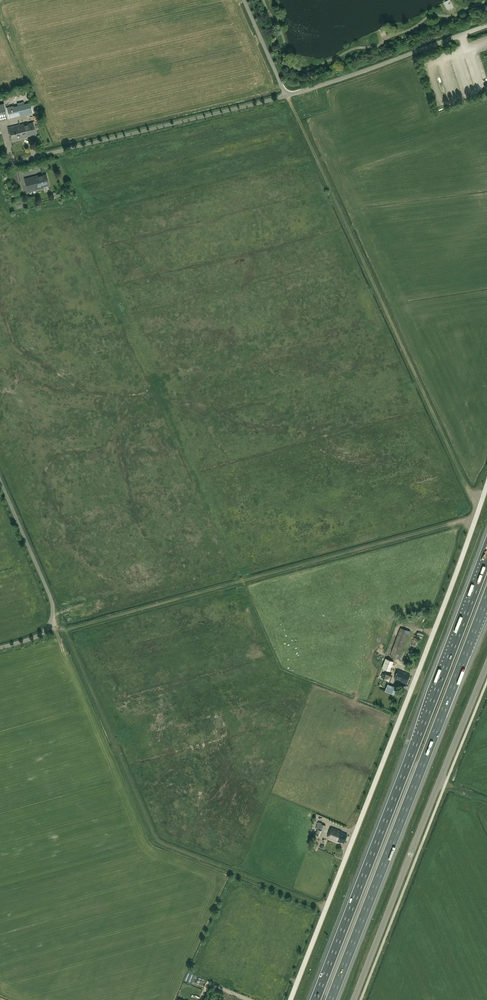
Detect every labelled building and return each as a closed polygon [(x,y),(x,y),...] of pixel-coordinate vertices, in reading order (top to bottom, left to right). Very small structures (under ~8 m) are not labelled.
[(0,104),(0,120),(8,118),(6,109),(4,103),(0,104)] [(13,105),(6,107),(7,109),(9,118),(33,112),(30,103),(14,107),(13,105)] [(36,133),(33,123),(29,124),(28,123),(20,125),(24,138),(27,137),(26,136),(36,133)] [(24,138),(20,125),(8,128),(11,141),(24,138)] [(18,170),(12,172),(15,182),(21,181),(18,170)] [(49,185),(46,175),(39,176),(39,175),(25,178),(28,192),(44,188),(44,187),(49,185)] [(400,659),(410,631),(400,627),(390,655),(400,659)] [(386,658),(382,668),(390,671),(394,661),(386,658)] [(406,672),(398,669),(395,679),(404,682),(404,683),(407,684),(407,683),(411,675),(406,673),(406,672)] [(397,693),(399,686),(389,683),(387,689),(397,693)] [(326,825),(322,824),(322,823),(319,821),(316,828),(318,829),(316,834),(321,836),(323,831),(324,831),(326,825)] [(345,843),(348,835),(343,833),(343,832),(332,827),(328,837),(341,842),(345,843)]
